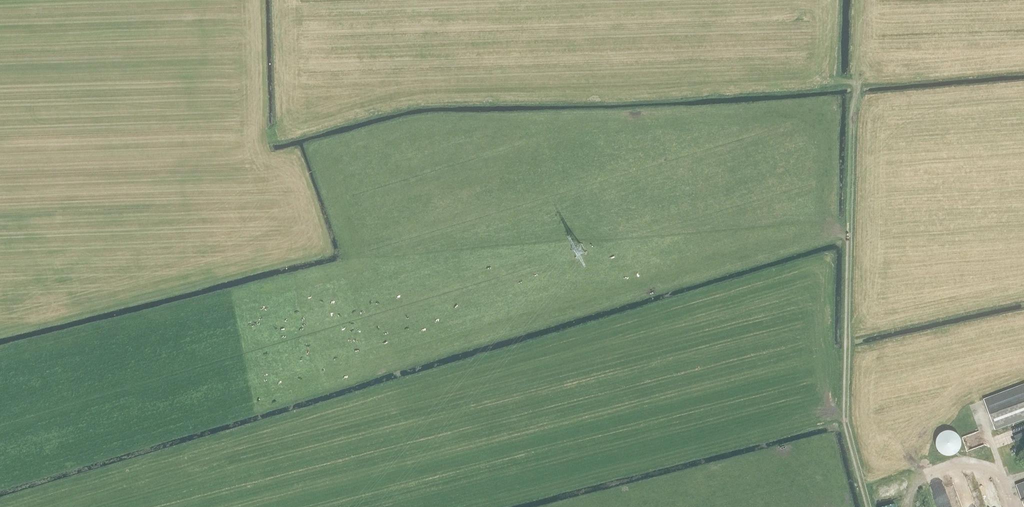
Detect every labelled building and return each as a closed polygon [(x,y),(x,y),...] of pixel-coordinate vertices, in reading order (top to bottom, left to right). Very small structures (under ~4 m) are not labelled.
[(984,400),(995,429),(1023,418),(1023,385),(984,400)] [(935,442),(935,443),(935,444),(935,446),(935,447),(936,449),(937,450),(937,451),(938,452),(939,453),(941,454),(942,455),(943,455),(945,456),(946,456),(947,456),(949,456),(950,456),(952,456),(953,455),(955,455),(956,454),(957,453),(958,452),(959,451),(960,450),(960,449),(961,447),(961,446),(961,445),(961,443),(961,441),(961,439),(960,438),(960,437),(959,435),(958,434),(957,433),(956,432),(955,432),(953,431),(952,430),(951,430),(949,430),(948,430),(946,430),(945,430),(943,431),(942,431),(941,432),(940,433),(939,434),(938,435),(937,436),(936,437),(936,439),(935,440),(935,442)] [(1016,485),(1023,506),(1023,482),(1016,485)]
